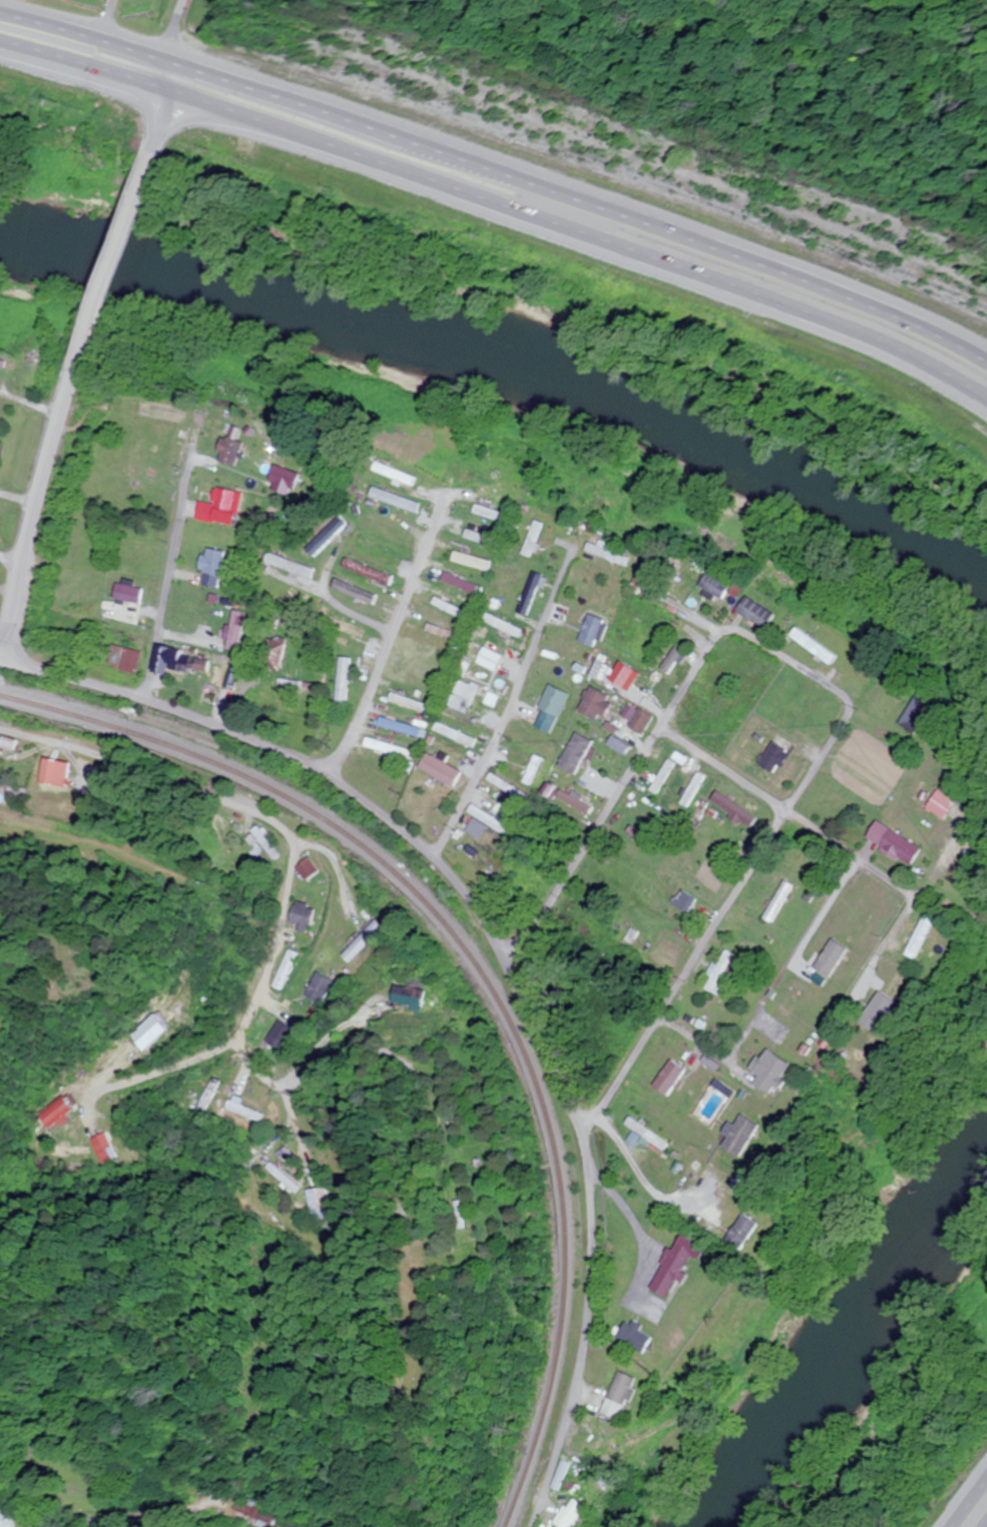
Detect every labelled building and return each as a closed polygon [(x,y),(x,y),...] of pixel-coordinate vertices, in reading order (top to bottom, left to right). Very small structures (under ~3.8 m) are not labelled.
[(218,458),(237,467),(248,444),(229,435),(218,458)] [(420,479),(380,461),(376,469),(416,488),(420,479)] [(298,489),(303,473),(277,465),(272,481),(298,489)] [(246,493),(219,488),(215,505),(203,503),(200,519),(239,527),(246,493)] [(425,503),(376,488),(373,497),(422,512),(425,503)] [(513,515),(480,505),(477,512),(511,523),(513,515)] [(352,525),(345,517),(310,549),(318,557),(352,525)] [(535,558),(550,525),(540,521),(525,553),(535,558)] [(500,547),(502,539),(470,530),(468,538),(500,547)] [(357,542),(401,562),(405,552),(362,533),(357,542)] [(205,587),(223,588),(226,552),(206,549),(203,571),(207,571),(205,587)] [(496,562),(459,551),(456,561),(493,572),(496,562)] [(319,569),(271,553),(268,562),(316,579),(319,569)] [(347,566),(392,587),(397,577),(351,557),(347,566)] [(637,588),(653,593),(662,563),(646,559),(637,588)] [(445,580),(480,596),(484,588),(449,571),(445,580)] [(703,585),(724,599),(733,586),(711,572),(703,585)] [(519,610),(530,616),(551,579),(540,573),(519,610)] [(376,605),(380,595),(339,579),(335,588),(376,605)] [(117,582),(114,599),(141,605),(144,589),(130,586),(131,584),(117,582)] [(470,608),(435,592),(431,600),(467,616),(470,608)] [(779,614),(749,596),(740,611),(770,629),(779,614)] [(251,615),(236,610),(223,648),(238,653),(251,615)] [(525,632),(488,611),(484,618),(522,639),(525,632)] [(582,642),(596,648),(599,639),(602,640),(609,620),(592,614),(582,642)] [(365,635),(337,622),(333,630),(361,643),(365,635)] [(462,633),(431,624),(429,631),(460,640),(462,633)] [(841,657),(800,628),(794,636),(835,665),(841,657)] [(479,663),(494,670),(504,648),(489,641),(479,663)] [(668,651),(676,657),(668,667),(677,674),(692,656),(675,643),(668,651)] [(142,653),(113,644),(106,666),(135,675),(142,653)] [(210,661),(161,650),(158,664),(207,675),(210,661)] [(593,676),(605,682),(615,661),(604,655),(593,676)] [(352,659),(341,657),(334,706),(345,707),(352,659)] [(628,686),(648,700),(663,677),(643,663),(628,686)] [(449,705),(467,714),(480,688),(463,679),(449,705)] [(572,695),(552,684),(540,708),(561,718),(572,695)] [(614,697),(592,687),(581,712),(603,722),(614,697)] [(430,705),(392,692),(389,701),(428,714),(430,705)] [(902,723),(918,734),(936,706),(920,696),(902,723)] [(656,718),(633,703),(624,717),(634,722),(631,727),(645,736),(656,718)] [(758,718),(768,724),(775,711),(766,705),(758,718)] [(421,729),(381,716),(378,724),(419,737),(421,729)] [(478,739),(439,722),(436,730),(474,747),(478,739)] [(560,768),(578,776),(593,740),(576,732),(560,768)] [(411,759),(413,751),(366,737),(363,746),(411,759)] [(778,775),(793,752),(777,741),(762,764),(778,775)] [(428,752),(418,767),(453,788),(462,773),(445,762),(449,755),(442,751),(438,758),(428,752)] [(679,763),(671,759),(652,790),(660,795),(679,763)] [(70,787),(70,760),(44,760),(44,787),(70,787)] [(947,818),(961,797),(944,787),(931,809),(947,818)] [(714,799),(754,829),(760,820),(721,791),(714,799)] [(925,849),(880,821),(869,840),(913,867),(925,849)] [(270,861),(278,855),(256,825),(248,831),(270,861)] [(316,871),(305,858),(292,869),(303,882),(316,871)] [(796,886),(787,881),(766,919),(775,924),(796,886)] [(687,914),(697,900),(683,890),(673,903),(687,914)] [(306,933),(311,906),(291,903),(287,922),(296,924),(295,931),(306,933)] [(349,964),(383,929),(374,921),(340,956),(349,964)] [(935,926),(927,922),(909,956),(917,960),(935,926)] [(739,957),(724,949),(703,987),(718,995),(739,957)] [(279,990),(296,954),(287,950),(269,986),(279,990)] [(303,996),(321,1005),(333,981),(315,972),(303,996)] [(906,977),(898,973),(880,1008),(888,1012),(906,977)] [(391,1003),(422,1011),(427,992),(395,985),(391,1003)] [(816,1024),(835,999),(829,995),(810,1020),(816,1024)] [(285,1053),(296,1030),(276,1020),(265,1044),(285,1053)] [(771,1095),(775,1087),(781,1090),(786,1081),(783,1079),(791,1062),(765,1048),(753,1070),(760,1074),(754,1085),(771,1095)] [(685,1070),(670,1059),(652,1086),(667,1096),(685,1070)] [(261,1123),(265,1115),(243,1104),(245,1100),(234,1095),(228,1107),(261,1123)] [(741,1158),(760,1125),(741,1115),(723,1148),(741,1158)] [(629,1116),(623,1124),(633,1131),(626,1141),(635,1147),(642,1137),(664,1152),(670,1143),(629,1116)] [(124,1158),(112,1132),(96,1139),(108,1166),(124,1158)] [(96,1147),(55,1147),(55,1156),(96,1156),(96,1147)] [(269,1168),(296,1194),(301,1188),(274,1163),(269,1168)] [(312,1220),(330,1218),(327,1188),(309,1190),(312,1220)] [(451,1229),(459,1228),(456,1201),(449,1202),(451,1229)] [(740,1251),(758,1225),(744,1215),(725,1240),(740,1251)] [(690,1256),(699,1260),(706,1246),(682,1234),(673,1252),(670,1250),(652,1286),(670,1295),(690,1256)] [(652,1337),(624,1323),(615,1340),(643,1354),(652,1337)] [(606,1399),(623,1406),(635,1379),(618,1372),(606,1399)] [(228,1498),(221,1509),(249,1526),(260,1526),(263,1522),(228,1498)] [(570,1498),(551,1522),(558,1526),(570,1526),(584,1508),(570,1498)]
